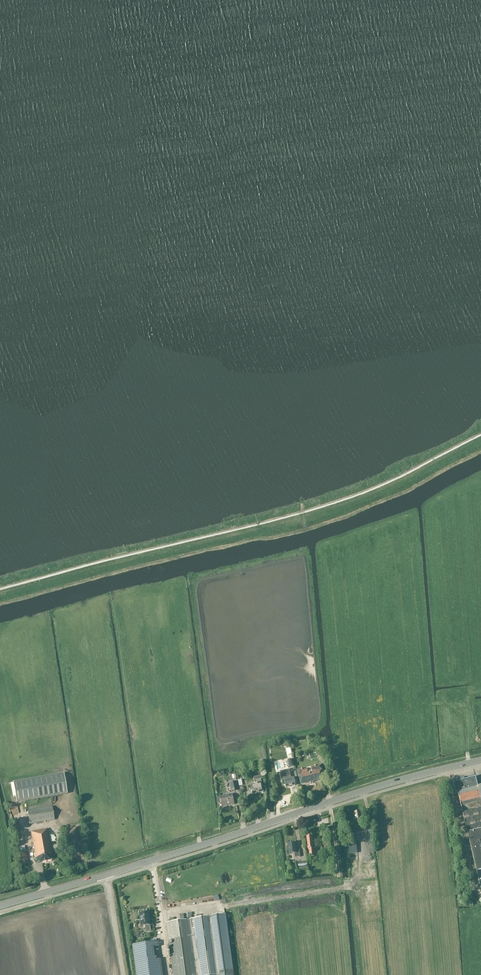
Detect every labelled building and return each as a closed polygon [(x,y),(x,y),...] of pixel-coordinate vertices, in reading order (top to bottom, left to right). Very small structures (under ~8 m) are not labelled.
[(315,781),(322,779),(321,772),(323,772),(321,765),(297,770),(298,777),(299,777),(301,784),(309,782),(311,783),(313,782),(315,781)] [(284,781),(283,781),(283,785),(285,784),(286,788),(295,786),(294,779),(291,779),(289,770),(285,771),(287,780),(284,781)] [(12,784),(16,803),(65,795),(61,775),(12,784)] [(253,778),(254,785),(251,786),(252,795),(264,792),(262,787),(263,787),(261,776),(253,778)] [(475,777),(453,782),(455,793),(457,792),(480,888),(480,887),(480,786),(478,787),(475,777)] [(238,791),(236,782),(229,783),(231,792),(238,791)] [(220,797),(219,797),(218,799),(218,803),(220,804),(222,804),(222,806),(234,804),(232,795),(220,797)] [(29,824),(54,820),(52,807),(27,811),(29,824)] [(362,822),(360,812),(354,813),(356,823),(359,822),(360,827),(364,826),(363,821),(362,822)] [(57,845),(50,846),(47,829),(31,832),(37,863),(53,860),(51,851),(57,849),(57,845)] [(64,844),(61,830),(54,831),(57,845),(64,844)] [(357,844),(355,832),(349,833),(350,845),(347,846),(347,850),(356,848),(356,844),(357,844)] [(312,845),(312,836),(306,837),(308,849),(309,849),(310,857),(314,857),(313,849),(315,848),(316,848),(315,845),(314,844),(312,845)] [(295,844),(288,844),(289,854),(294,854),(295,858),(300,857),(299,850),(296,851),(295,844)] [(28,864),(26,852),(16,853),(18,865),(28,864)] [(306,862),(306,861),(297,862),(298,869),(307,868),(309,867),(308,861),(306,862)] [(150,925),(148,912),(139,914),(141,926),(145,926),(146,932),(151,932),(150,925)] [(225,915),(166,923),(173,974),(233,974),(225,915)] [(132,945),(136,974),(162,974),(160,959),(155,960),(153,948),(159,947),(158,942),(132,945)]
